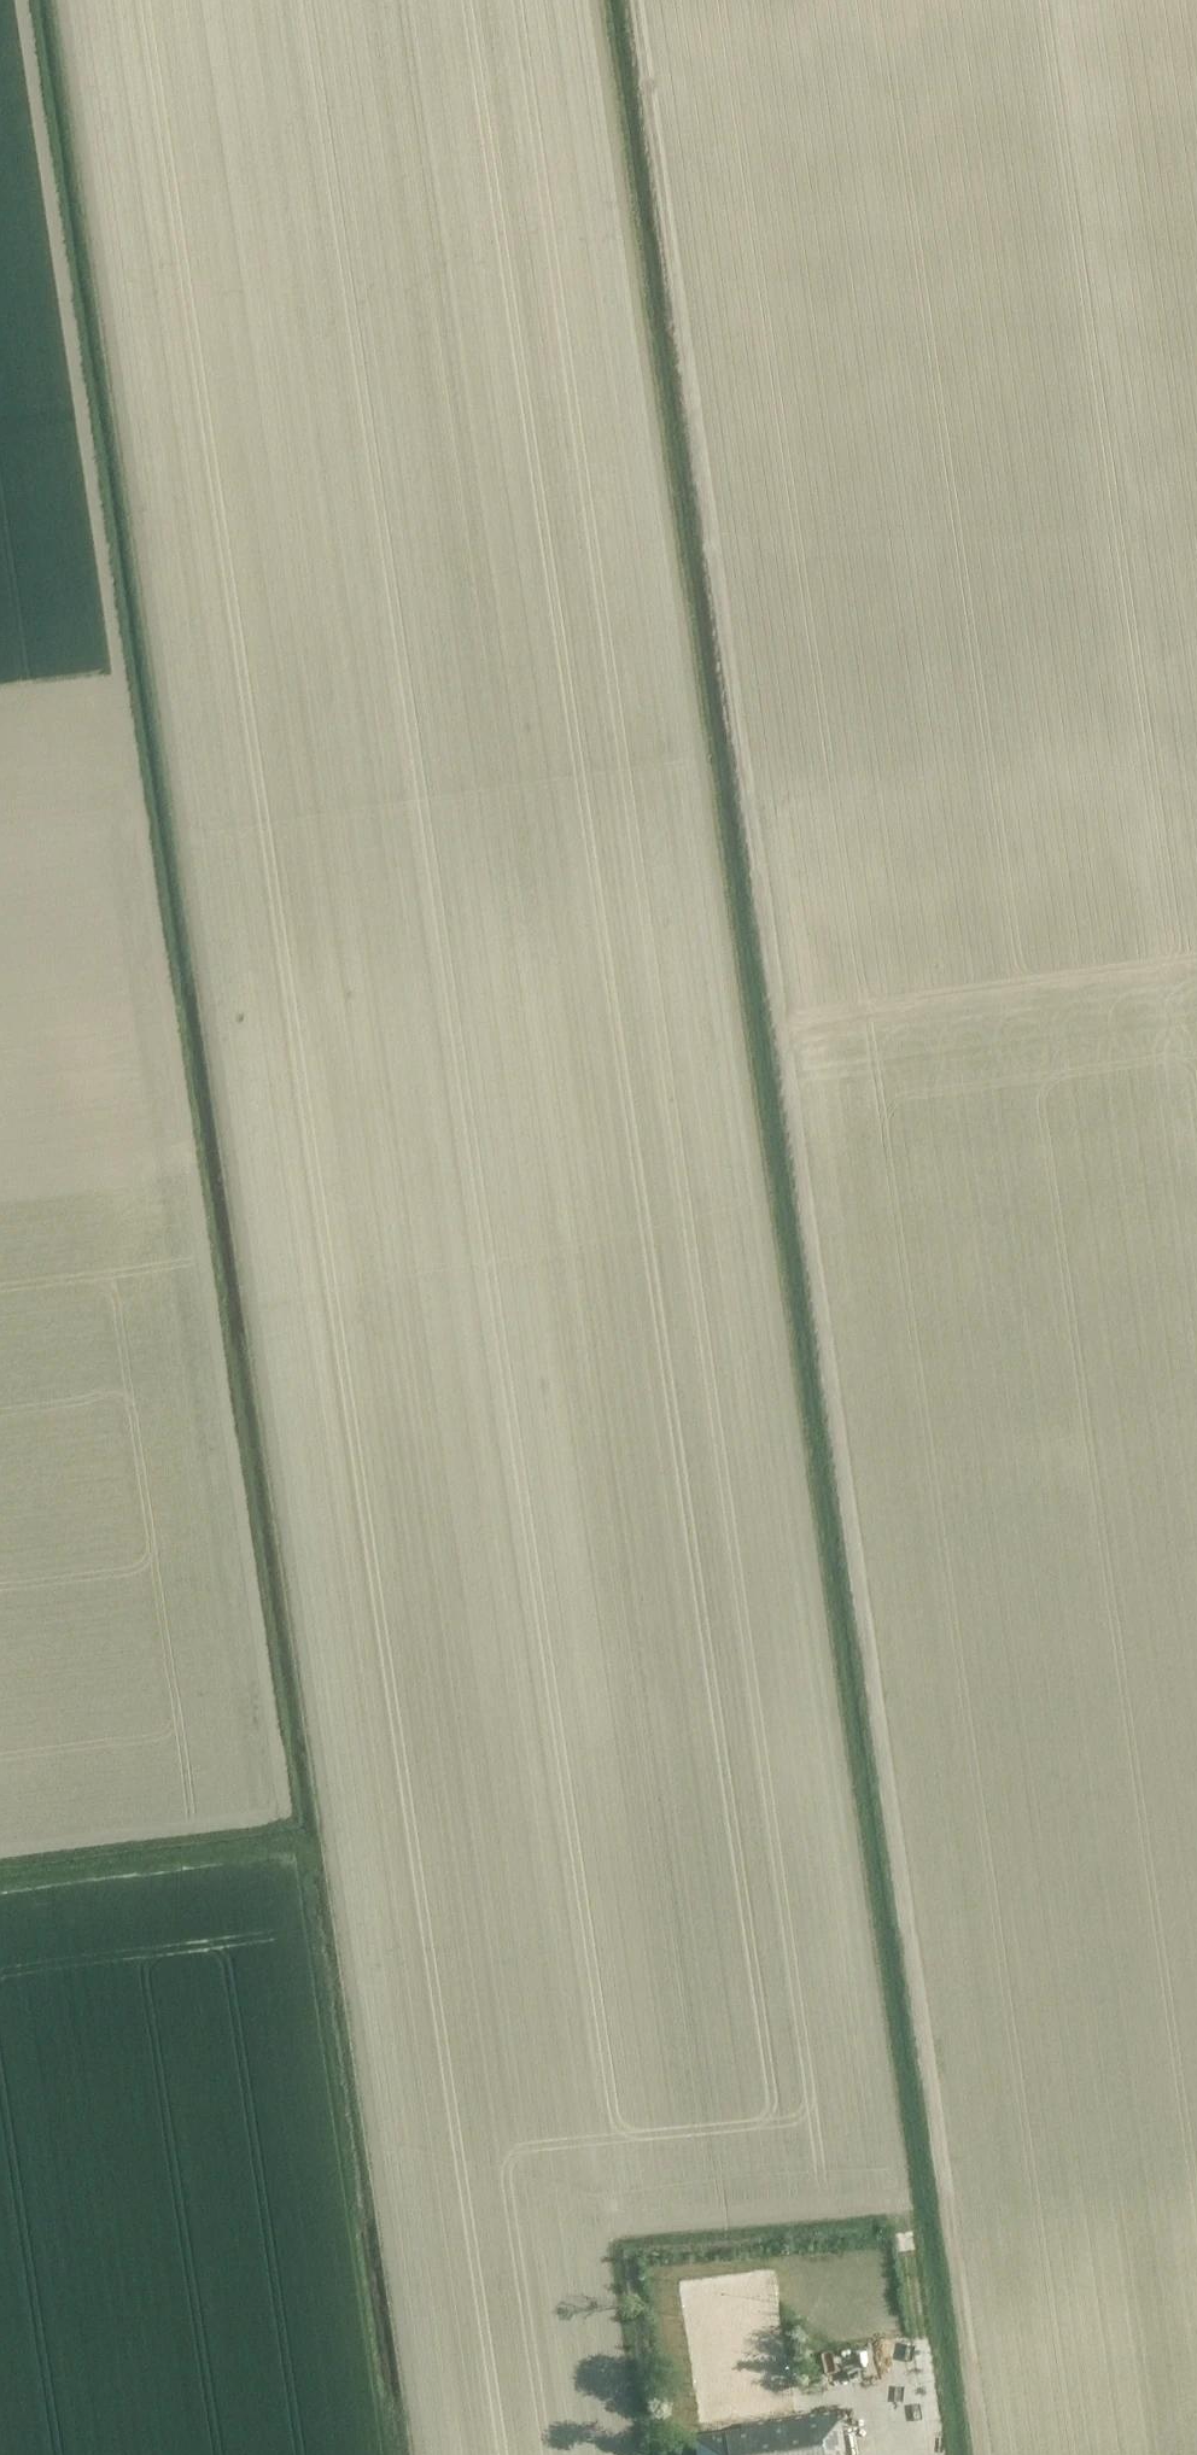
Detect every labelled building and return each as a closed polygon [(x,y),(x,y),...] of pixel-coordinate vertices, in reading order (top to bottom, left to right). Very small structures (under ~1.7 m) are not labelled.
[(840,2414),(743,2428),(743,2435),(696,2442),(698,2454),(846,2454),(840,2414)]
